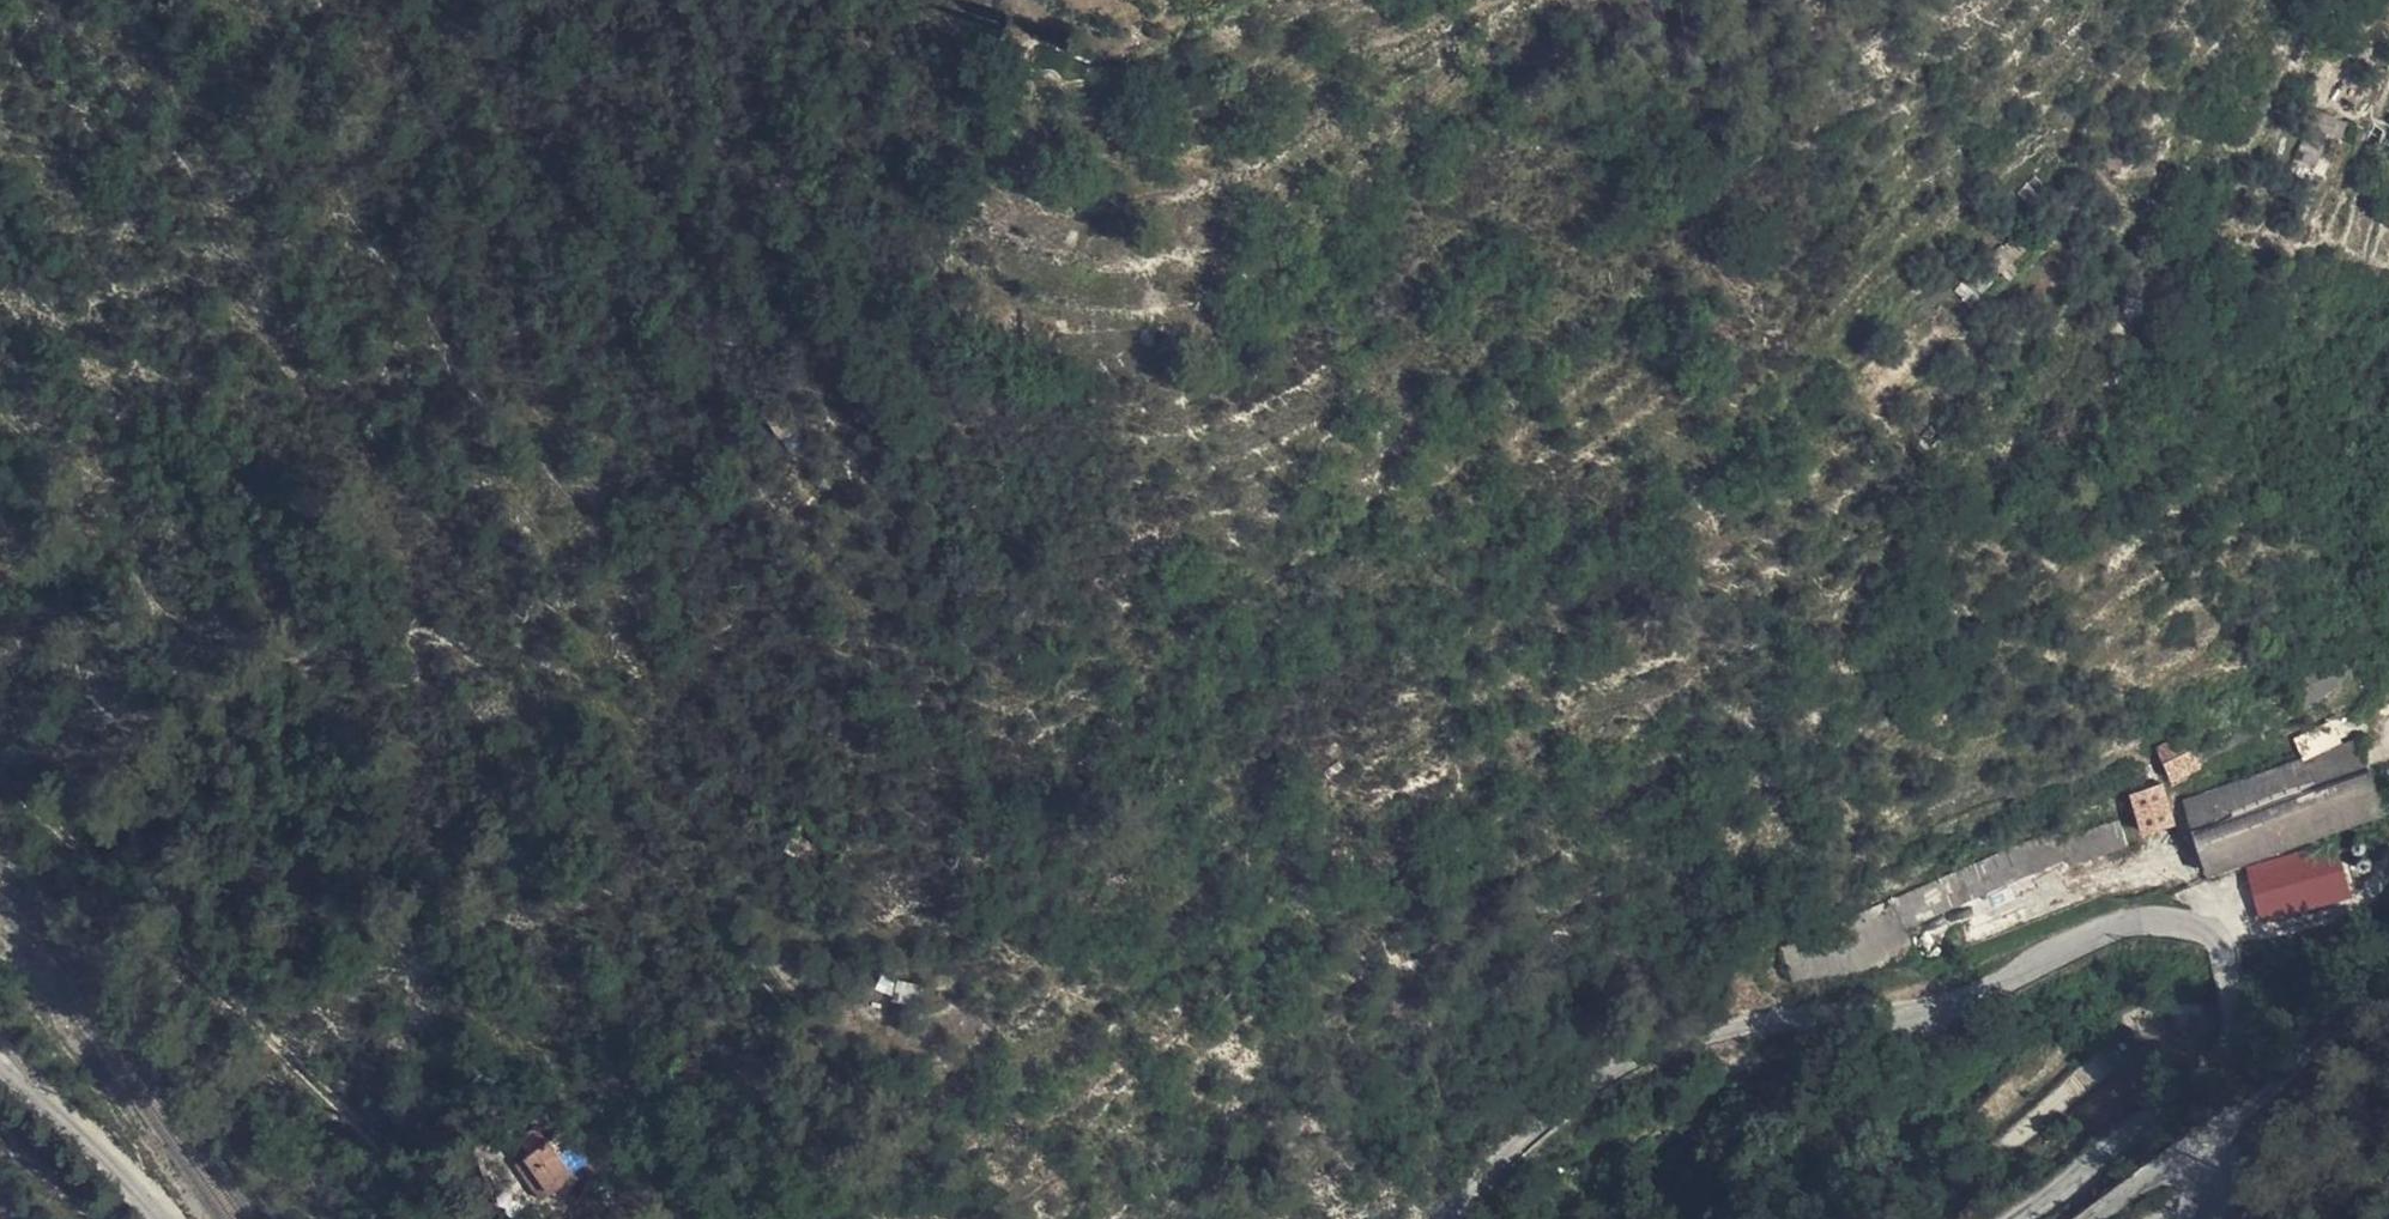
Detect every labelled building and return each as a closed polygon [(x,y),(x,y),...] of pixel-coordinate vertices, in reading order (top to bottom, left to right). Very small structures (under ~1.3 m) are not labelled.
[(2244,686),(2188,718),(2202,743),(2259,712),(2244,686)] [(2211,828),(2372,739),(2350,699),(2326,715),(2331,726),(2196,801),(2211,828)] [(2187,717),(2161,732),(2177,765),(2205,750),(2202,743),(2188,718),(2187,717)] [(2339,797),(2388,772),(2388,768),(2372,739),(2211,828),(2226,855),(2257,839),(2339,797)] [(2163,771),(2136,781),(2150,818),(2177,808),(2163,771)] [(2261,845),(2350,821),(2339,797),(2257,839),(2261,845)] [(2121,808),(2068,833),(2076,854),(2130,829),(2121,808)] [(2364,848),(2350,821),(2261,845),(2283,890),(2364,848)] [(482,1127),(477,1128),(477,1131),(512,1216),(551,1192),(549,1189),(523,1150),(508,1127),(482,1127)] [(535,1142),(561,1181),(582,1167),(558,1128),(535,1142)] [(523,1150),(549,1189),(561,1181),(535,1142),(523,1150)]
